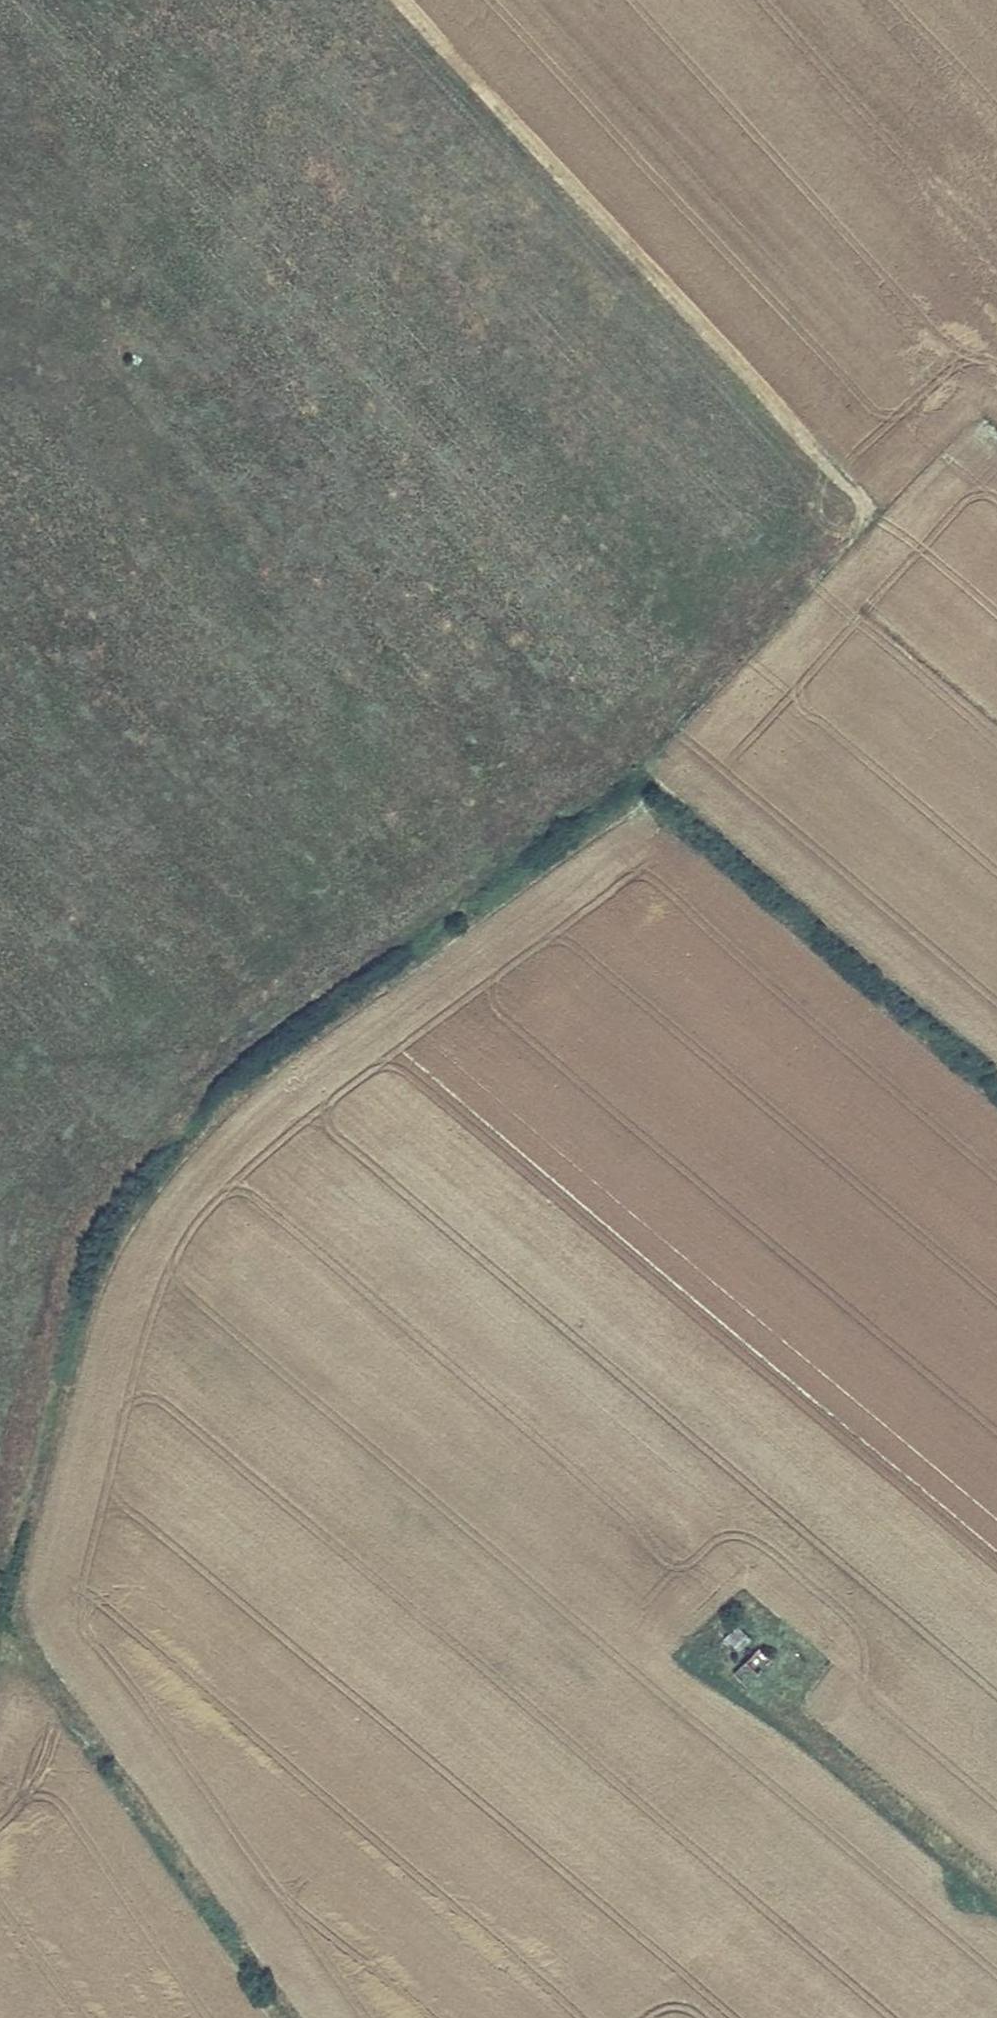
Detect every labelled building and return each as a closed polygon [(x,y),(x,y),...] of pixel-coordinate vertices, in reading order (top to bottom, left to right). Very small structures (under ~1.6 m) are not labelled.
[(738,1652),(749,1637),(734,1626),(723,1641),(738,1652)] [(754,1674),(770,1666),(762,1651),(747,1659),(754,1674)]
